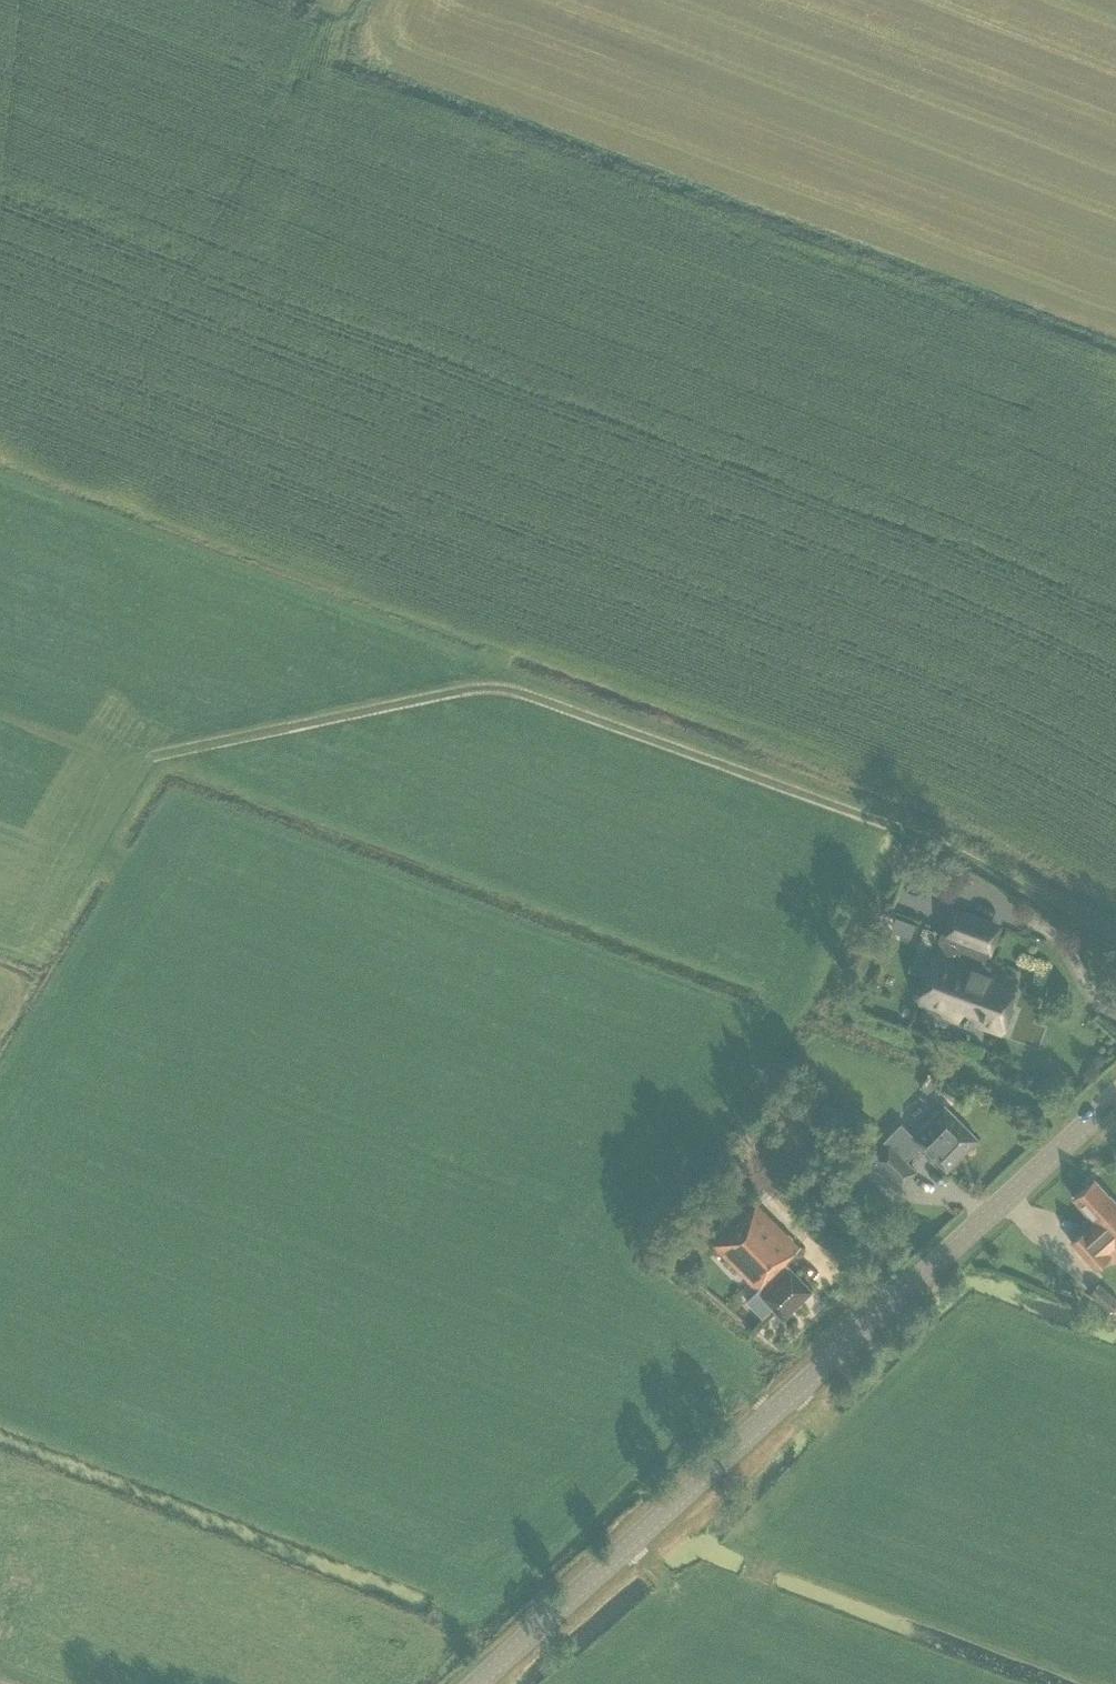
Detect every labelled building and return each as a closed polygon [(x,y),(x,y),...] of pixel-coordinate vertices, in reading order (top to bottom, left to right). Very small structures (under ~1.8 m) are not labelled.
[(954,908),(944,934),(942,933),(926,977),(934,980),(926,1002),(960,1014),(964,1005),(980,1011),(977,1020),(1002,1030),(1010,1007),(1003,1004),(1011,983),(989,974),(991,967),(986,965),(990,954),(993,954),(1003,926),(954,908)] [(979,1139),(951,1112),(945,1105),(914,1136),(902,1124),(884,1142),(887,1145),(889,1143),(907,1161),(923,1146),(949,1170),(979,1139)] [(889,1143),(887,1145),(875,1157),(904,1185),(918,1171),(907,1161),(889,1143)] [(1093,1178),(1074,1195),(1098,1221),(1072,1245),(1096,1271),(1112,1257),(1109,1253),(1115,1247),(1115,1202),(1093,1178)] [(785,1318),(813,1290),(786,1263),(801,1248),(757,1203),(714,1245),(785,1318)] [(1098,1285),(1090,1295),(1115,1316),(1115,1299),(1099,1285),(1098,1285)]
